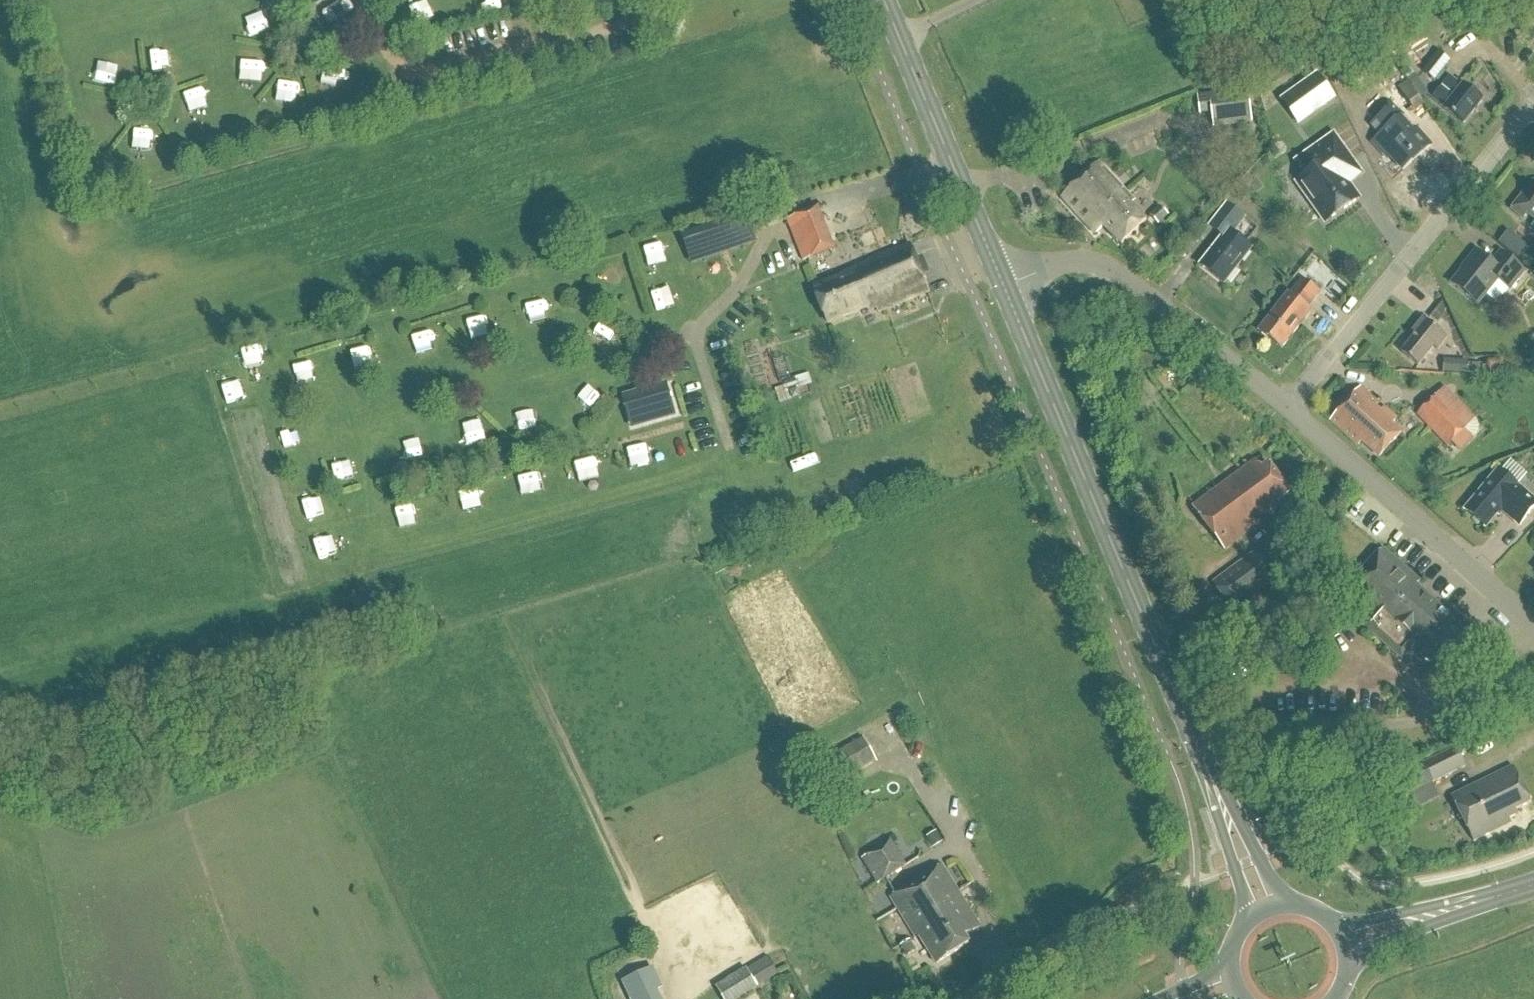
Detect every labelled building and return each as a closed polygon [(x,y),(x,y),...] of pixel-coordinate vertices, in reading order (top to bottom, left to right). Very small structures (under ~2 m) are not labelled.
[(330,43),(355,27),(347,14),(322,30),(330,43)] [(118,80),(127,62),(109,54),(100,71),(118,80)] [(1423,72),(1435,82),(1448,66),(1435,56),(1423,72)] [(1280,101),(1299,127),(1335,101),(1317,75),(1280,101)] [(1398,88),(1413,112),(1422,107),(1406,83),(1398,88)] [(1461,133),(1481,110),(1451,85),(1431,107),(1461,133)] [(1248,91),(1198,97),(1201,118),(1212,117),(1214,133),(1253,128),(1248,91)] [(1370,128),(1380,138),(1370,146),(1385,163),(1393,156),(1404,168),(1430,145),(1419,132),(1412,138),(1388,111),(1370,128)] [(1338,172),(1351,163),(1334,139),(1297,165),(1306,178),(1298,183),(1327,224),(1359,201),(1338,172)] [(1133,202),(1097,165),(1062,199),(1097,236),(1103,229),(1121,248),(1145,224),(1128,206),(1133,202)] [(1533,223),(1533,187),(1533,186),(1512,211),(1523,221),(1527,217),(1533,223)] [(819,208),(786,221),(803,263),(836,251),(819,208)] [(1150,217),(1158,226),(1168,216),(1159,208),(1150,217)] [(753,211),(682,235),(687,252),(758,228),(753,211)] [(1226,289),(1253,254),(1233,238),(1245,224),(1229,211),(1211,233),(1224,242),(1202,270),(1226,289)] [(840,275),(840,276),(812,288),(827,327),(868,311),(870,314),(876,311),(878,315),(930,294),(910,244),(868,260),(869,263),(840,275)] [(1524,245),(1514,257),(1521,263),(1531,251),(1524,245)] [(1491,267),(1475,254),(1464,267),(1466,268),(1451,287),(1477,309),(1498,284),(1510,294),(1525,275),(1500,255),(1491,267)] [(1322,296),(1304,281),(1290,297),(1289,296),(1258,335),(1280,352),(1311,314),(1308,312),(1322,296)] [(1437,354),(1446,344),(1420,324),(1410,337),(1415,341),(1400,360),(1415,372),(1433,351),(1437,354)] [(1444,361),(1443,374),(1468,376),(1469,363),(1444,361)] [(1483,381),(1500,380),(1500,368),(1489,368),(1489,371),(1482,371),(1483,381)] [(1360,392),(1331,424),(1359,449),(1362,446),(1379,462),(1401,438),(1403,435),(1394,427),(1393,426),(1394,424),(1398,420),(1385,408),(1381,412),(1378,409),(1377,408),(1377,407),(1380,404),(1363,389),(1360,392)] [(1439,395),(1416,417),(1418,418),(1446,447),(1447,448),(1465,431),(1457,422),(1467,412),(1464,409),(1445,389),(1444,390),(1439,395)] [(633,400),(640,423),(674,413),(668,391),(633,400)] [(797,391),(790,393),(792,399),(793,402),(800,399),(800,397),(797,391)] [(1276,504),(1288,495),(1267,468),(1261,472),(1255,464),(1193,511),(1224,553),(1269,519),(1268,518),(1280,508),(1276,504)] [(1524,523),(1533,511),(1533,504),(1498,474),(1465,513),(1486,531),(1501,513),(1519,528),(1524,523)] [(579,491),(595,490),(595,476),(578,477),(579,491)] [(332,551),(311,557),(317,578),(338,572),(332,551)] [(1233,614),(1278,580),(1257,552),(1212,586),(1233,614)] [(1382,553),(1351,588),(1376,610),(1361,627),(1400,662),(1414,647),(1421,653),(1438,668),(1467,636),(1471,632),(1454,617),(1450,622),(1415,590),(1419,586),(1382,553)] [(864,742),(831,760),(845,783),(877,765),(864,742)] [(1395,778),(1405,798),(1466,769),(1456,749),(1395,778)] [(1514,816),(1531,807),(1512,771),(1451,803),(1475,848),(1512,829),(1509,824),(1516,820),(1514,816)] [(1411,809),(1401,813),(1406,827),(1417,823),(1411,809)] [(937,832),(927,838),(934,850),(944,843),(937,832)] [(891,841),(861,859),(877,886),(907,867),(891,841)] [(967,940),(983,930),(945,868),(893,900),(924,951),(928,948),(940,967),(972,948),(967,940)] [(900,947),(907,958),(916,952),(910,942),(900,947)] [(716,988),(722,998),(742,998),(779,977),(768,958),(716,988)] [(621,985),(628,998),(660,998),(658,993),(663,991),(654,969),(621,985)]
